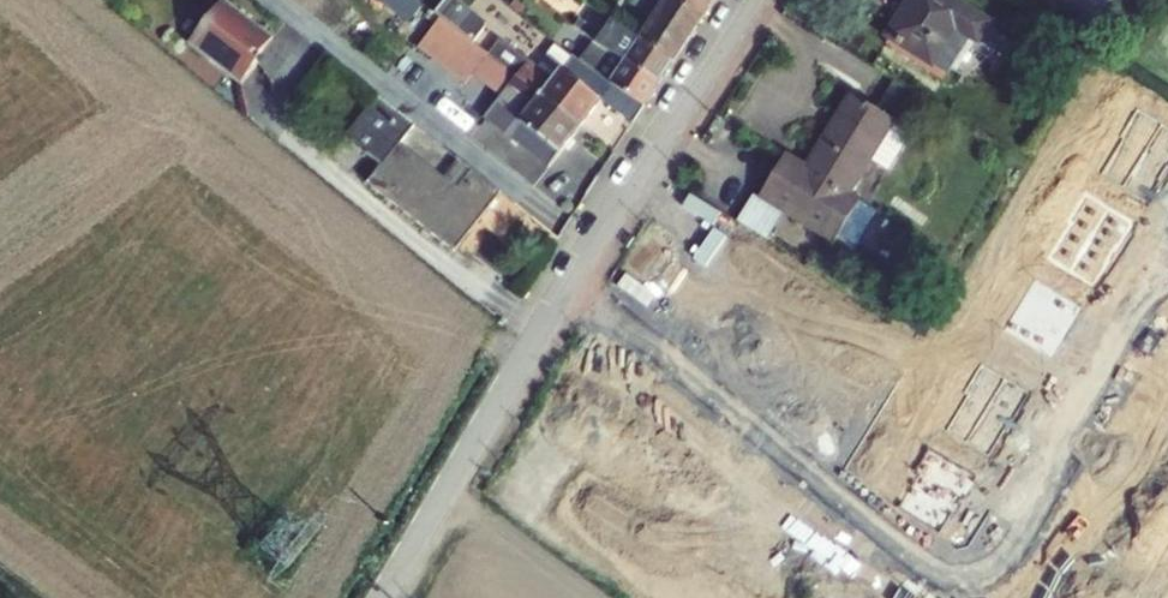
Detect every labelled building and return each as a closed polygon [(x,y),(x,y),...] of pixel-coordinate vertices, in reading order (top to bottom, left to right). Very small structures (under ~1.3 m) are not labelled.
[(188,45),(239,85),(257,63),(250,57),(255,51),(260,55),(273,39),(224,0),(223,0),(188,45)] [(413,0),(378,0),(408,24),(422,7),(413,0)] [(472,44),(486,23),(457,0),(444,0),(434,14),(439,19),(419,47),(467,83),(476,70),(503,92),(485,116),(549,167),(580,127),(487,55),(472,44)] [(672,0),(633,0),(631,4),(654,18),(641,41),(673,62),(702,19),(672,0)] [(715,0),(672,0),(702,19),(715,0)] [(952,0),(910,0),(887,36),(946,74),(970,38),(976,42),(988,23),(952,0)] [(575,28),(594,43),(626,62),(659,84),(673,62),(641,41),(602,14),(587,3),(575,19),(579,22),(575,28)] [(499,41),(487,55),(580,127),(602,100),(634,122),(644,108),(607,83),(578,63),(555,44),(537,69),(499,41)] [(578,63),(607,83),(644,108),(659,84),(626,62),(594,43),(578,63)] [(783,157),(758,199),(834,245),(859,203),(847,196),(868,160),(886,171),(908,134),(890,123),(892,120),(850,94),(804,169),(783,157)] [(415,126),(377,97),(344,138),(381,167),(368,184),(455,253),(502,194),(459,160),(444,180),(400,145),(415,126)]
